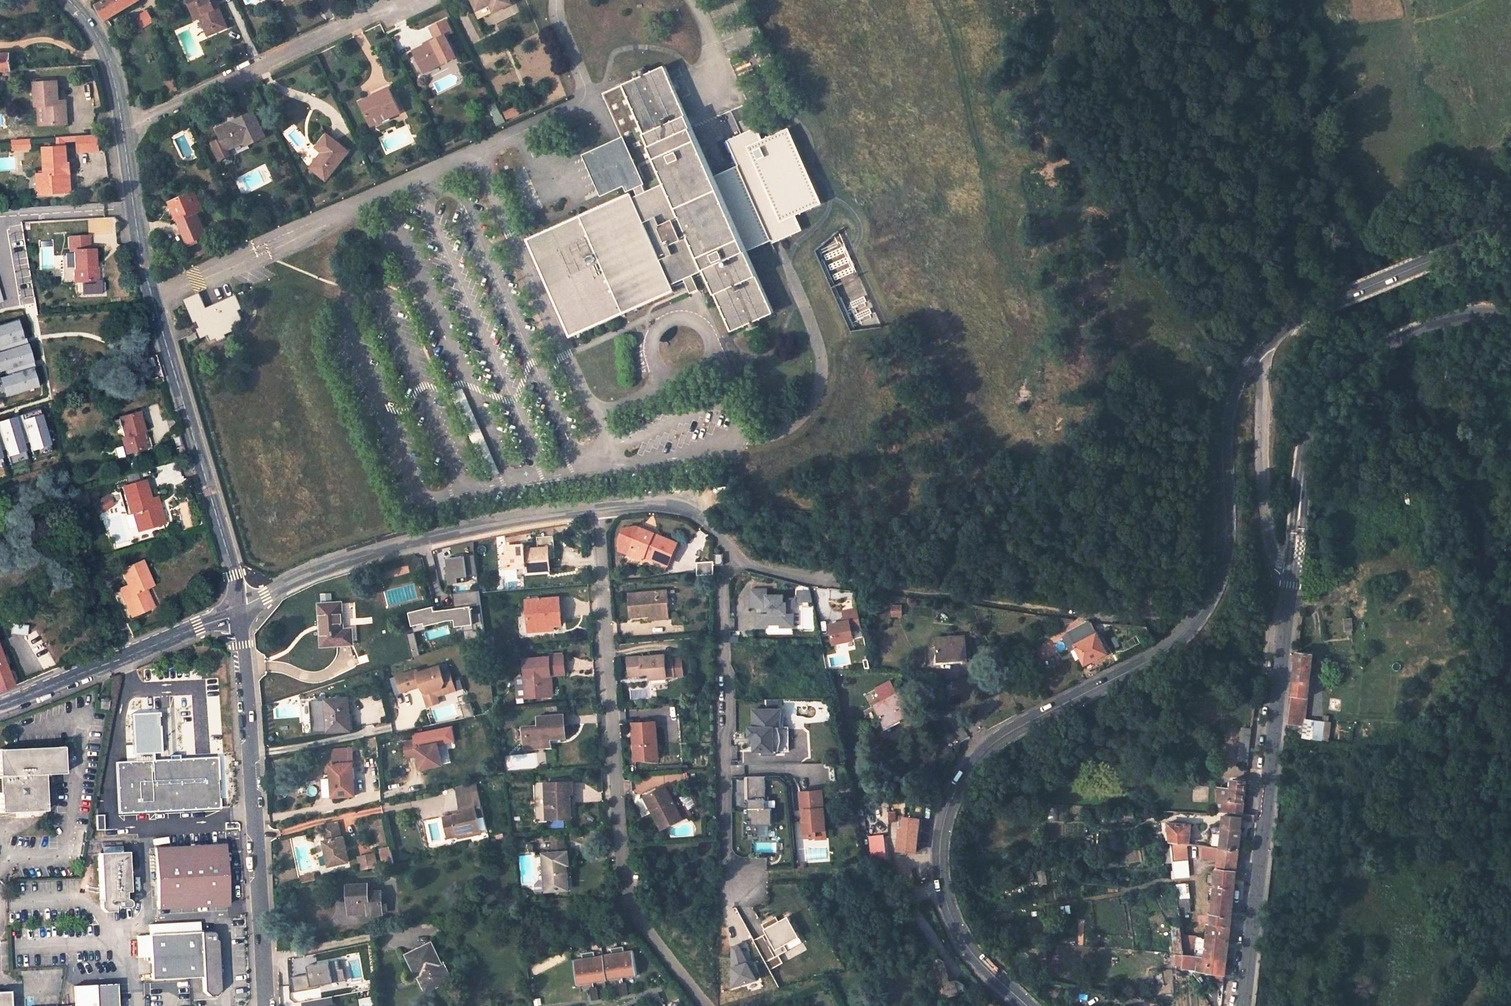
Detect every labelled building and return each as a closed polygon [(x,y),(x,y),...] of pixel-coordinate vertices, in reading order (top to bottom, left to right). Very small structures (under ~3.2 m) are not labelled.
[(138,0),(106,0),(97,5),(106,20),(138,0)] [(195,19),(200,17),(206,31),(214,28),(216,32),(227,27),(218,7),(214,8),(212,2),(211,0),(187,0),(195,19)] [(510,0),(472,0),(477,9),(491,3),(495,12),(512,3),(510,0)] [(149,13),(132,24),(136,31),(153,21),(149,13)] [(428,70),(456,56),(446,36),(452,33),(446,20),(431,27),(437,39),(414,51),(419,60),(423,60),(428,70)] [(0,55),(0,71),(12,70),(10,54),(0,55)] [(428,70),(423,60),(419,60),(425,71),(428,70)] [(622,138),(582,155),(599,197),(624,187),(625,190),(634,187),(637,195),(633,197),(631,194),(528,240),(570,335),(674,290),(672,285),(684,279),(688,289),(697,285),(693,275),(705,270),(732,331),(773,312),(746,251),(772,240),(773,243),(802,230),(796,215),(819,205),(786,129),(763,139),(757,127),(727,141),(737,165),(743,177),(718,188),(713,176),(664,66),(623,84),(666,182),(646,191),(642,183),(622,138)] [(44,105),(45,125),(67,123),(66,100),(59,101),(58,81),(34,82),(35,106),(44,105)] [(372,125),(400,111),(390,88),(361,102),(372,125)] [(517,104),(503,111),(507,119),(521,112),(517,104)] [(227,149),(246,141),(247,144),(265,136),(254,112),(218,130),(227,149)] [(79,151),(99,150),(98,134),(78,136),(78,141),(79,151)] [(326,179),(348,151),(335,140),(327,134),(317,147),(323,152),(326,154),(313,170),(326,179)] [(78,136),(56,137),(57,147),(66,146),(66,142),(78,141),(78,136)] [(22,149),(30,148),(30,139),(18,139),(18,141),(22,141),(22,149)] [(65,181),(64,174),(69,173),(69,163),(67,163),(66,146),(57,147),(44,148),(45,174),(38,174),(39,187),(44,187),(44,193),(70,192),(70,181),(65,181)] [(313,170),(326,154),(323,152),(311,168),(313,170)] [(737,165),(713,176),(718,188),(743,177),(737,165)] [(170,202),(188,243),(198,239),(207,235),(197,213),(202,211),(194,192),(170,202)] [(11,253),(25,252),(22,226),(7,228),(11,253)] [(79,269),(80,282),(84,281),(94,280),(97,280),(94,250),(89,250),(88,236),(69,237),(70,251),(74,251),(75,269),(79,269)] [(213,245),(194,253),(196,259),(215,250),(213,245)] [(690,293),(699,289),(697,285),(688,289),(690,293)] [(199,292),(184,300),(190,314),(193,313),(189,303),(202,297),(199,292)] [(239,301),(246,298),(243,292),(236,295),(239,301)] [(218,342),(227,337),(226,335),(234,331),(233,328),(239,326),(237,323),(243,320),(239,310),(242,309),(239,301),(236,295),(236,294),(206,308),(202,297),(189,303),(193,313),(190,314),(194,323),(197,322),(199,327),(197,329),(201,338),(208,335),(211,341),(216,338),(218,342)] [(0,325),(0,345),(25,338),(20,320),(0,325)] [(0,353),(0,370),(0,371),(34,362),(29,344),(0,353)] [(34,368),(0,377),(6,395),(40,386),(34,368)] [(145,438),(138,412),(118,418),(124,437),(121,438),(126,455),(152,447),(149,436),(145,438)] [(44,415),(23,420),(31,451),(52,445),(44,415)] [(0,422),(0,433),(7,456),(28,451),(19,417),(0,422)] [(122,487),(130,514),(132,513),(136,527),(150,523),(151,528),(164,524),(156,497),(150,499),(144,480),(122,487)] [(138,532),(151,528),(150,523),(136,527),(138,532)] [(619,550),(629,554),(644,560),(643,563),(665,572),(669,563),(678,544),(636,527),(625,529),(620,539),(619,550)] [(554,559),(552,537),(535,539),(536,550),(525,550),(524,545),(507,546),(507,556),(508,568),(522,567),(522,565),(526,565),(527,567),(527,572),(549,570),(549,559),(554,559)] [(672,564),(680,545),(678,544),(669,563),(672,564)] [(478,575),(475,555),(447,558),(448,567),(447,567),(448,578),(449,578),(450,583),(468,581),(468,576),(478,575)] [(121,570),(127,585),(124,587),(127,595),(123,597),(131,616),(147,609),(144,601),(146,600),(142,592),(146,591),(145,588),(152,585),(142,561),(121,570)] [(1332,566),(1323,566),(1323,578),(1331,579),(1332,566)] [(796,607),(796,598),(784,598),(784,594),(768,595),(768,589),(751,589),(752,608),(756,608),(760,608),(760,613),(756,613),(757,627),(767,627),(767,623),(781,623),(781,626),(794,626),(794,612),(787,612),(787,608),(796,607)] [(813,600),(811,590),(798,590),(799,600),(813,600)] [(142,592),(146,600),(144,601),(147,609),(153,606),(146,591),(142,592)] [(667,591),(629,595),(631,617),(650,615),(650,612),(669,611),(668,593),(667,591)] [(485,635),(480,592),(454,594),(456,608),(434,610),(433,606),(409,612),(414,632),(426,629),(425,626),(447,620),(455,620),(456,627),(463,626),(464,642),(485,635)] [(559,598),(527,600),(528,610),(527,610),(528,628),(537,627),(537,631),(547,630),(547,626),(554,625),(562,625),(559,598)] [(342,603),(321,604),(323,645),(353,643),(353,629),(343,630),(342,603)] [(903,606),(893,606),(893,616),(903,616),(903,606)] [(845,618),(846,620),(839,622),(830,623),(834,643),(854,638),(852,629),(862,627),(858,607),(843,610),(845,618)] [(650,615),(650,620),(670,618),(669,611),(650,612),(650,615)] [(1107,653),(1091,623),(1070,634),(1076,648),(1085,665),(1107,653)] [(414,632),(407,634),(411,651),(418,649),(414,632)] [(1070,634),(1064,637),(1071,651),(1076,648),(1070,634)] [(966,636),(938,638),(939,661),(967,659),(966,636)] [(418,649),(411,651),(413,658),(420,656),(418,649)] [(1312,671),(1314,654),(1298,652),(1288,726),(1303,737),(1306,719),(1309,694),(1312,671)] [(0,653),(0,691),(13,687),(0,653)] [(665,655),(628,659),(629,675),(650,674),(650,679),(675,677),(673,660),(666,660),(665,655)] [(564,657),(524,660),(527,698),(549,696),(547,676),(551,675),(565,674),(564,657)] [(443,674),(441,667),(418,673),(417,670),(397,676),(402,692),(422,686),(424,694),(428,707),(439,703),(437,696),(435,691),(447,687),(446,685),(454,683),(450,672),(443,674)] [(882,702),(897,694),(890,682),(875,690),(882,702)] [(435,691),(437,696),(456,691),(454,683),(446,685),(447,687),(435,691)] [(911,713),(900,693),(897,694),(882,702),(875,706),(886,727),(911,713)] [(328,730),(326,699),(326,696),(319,697),(319,700),(309,701),(311,731),(328,730)] [(348,698),(326,699),(328,730),(349,729),(348,714),(350,714),(348,698)] [(109,700),(101,699),(99,709),(108,711),(109,700)] [(472,702),(463,704),(466,717),(475,715),(472,702)] [(782,727),(782,709),(754,709),(754,727),(753,727),(752,728),(751,729),(751,730),(750,731),(751,732),(751,733),(751,734),(752,735),(753,735),(754,735),(755,736),(755,743),(755,744),(756,746),(756,747),(757,748),(758,749),(759,750),(760,750),(762,751),(763,751),(764,751),(764,754),(775,754),(775,751),(787,751),(787,727),(782,727)] [(153,753),(161,753),(158,713),(131,714),(134,754),(136,754),(136,762),(117,763),(119,813),(220,808),(217,757),(180,759),(170,760),(153,761),(153,753)] [(564,715),(538,717),(539,726),(524,727),(525,748),(545,747),(544,740),(550,740),(566,738),(564,715)] [(1323,740),(1325,722),(1322,721),(1306,719),(1303,737),(1323,740)] [(656,722),(633,724),(635,761),(658,759),(656,722)] [(1323,740),(1329,741),(1331,722),(1327,722),(1325,722),(1323,740)] [(1252,732),(1242,731),(1239,761),(1249,761),(1252,732)] [(404,741),(407,757),(418,754),(421,768),(442,764),(438,742),(417,747),(415,739),(404,741)] [(44,776),(64,775),(62,748),(0,751),(0,797),(1,813),(18,812),(18,809),(30,809),(30,812),(46,811),(44,776)] [(333,765),(353,763),(352,749),(333,750),(334,764),(333,764),(333,765)] [(333,765),(331,765),(331,774),(333,797),(354,795),(353,780),(354,780),(353,763),(333,765)] [(333,797),(331,774),(322,775),(323,797),(333,797)] [(759,825),(770,824),(770,813),(767,813),(766,776),(749,777),(749,818),(752,817),(753,821),(745,821),(745,836),(759,836),(759,825)] [(476,781),(456,786),(458,795),(478,791),(476,781)] [(1243,815),(1247,782),(1233,781),(1233,784),(1232,790),(1229,789),(1218,788),(1219,798),(1217,812),(1232,813),(1232,812),(1242,814),(1242,815),(1243,815)] [(573,782),(546,783),(547,819),(568,819),(567,794),(572,794),(574,793),(573,782)] [(673,799),(666,786),(647,797),(656,814),(655,814),(662,829),(692,814),(686,802),(684,803),(677,807),(673,799)] [(818,836),(817,829),(827,829),(823,790),(801,791),(803,810),(806,810),(806,819),(803,819),(805,837),(818,836)] [(478,791),(458,795),(461,810),(462,814),(455,815),(444,817),(448,835),(458,833),(458,836),(459,839),(471,836),(470,833),(481,831),(478,818),(476,807),(481,806),(478,791)] [(677,807),(684,803),(680,795),(673,799),(677,807)] [(647,797),(643,799),(651,814),(653,812),(655,814),(656,814),(647,797)] [(1239,851),(1242,818),(1224,816),(1223,826),(1211,825),(1209,848),(1239,851)] [(1191,826),(1169,823),(1171,843),(1187,845),(1189,845),(1191,826)] [(324,841),(329,866),(348,862),(344,838),(341,838),(338,824),(323,826),(326,841),(324,841)] [(817,829),(818,836),(818,838),(827,837),(827,829),(817,829)] [(921,832),(900,830),(898,850),(916,852),(917,838),(920,838),(921,832)] [(870,859),(886,858),(885,834),(869,835),(870,859)] [(552,836),(553,849),(565,848),(564,836),(552,836)] [(1171,843),(1173,862),(1188,861),(1187,845),(1171,843)] [(224,844),(156,848),(159,908),(228,904),(226,882),(220,882),(219,867),(225,867),(224,844)] [(1089,844),(1078,846),(1079,853),(1090,852),(1089,844)] [(1204,847),(1203,857),(1220,859),(1238,861),(1239,851),(1209,848),(1204,847)] [(381,851),(384,865),(388,865),(393,864),(391,849),(381,851)] [(127,852),(99,853),(101,900),(99,901),(100,908),(104,912),(114,912),(114,907),(117,907),(117,908),(128,908),(130,905),(130,901),(127,899),(125,899),(125,892),(129,892),(127,852)] [(569,864),(568,852),(543,853),(543,855),(533,856),(536,892),(568,889),(567,871),(563,871),(563,864),(566,864),(569,864)] [(359,857),(361,870),(378,867),(375,853),(359,857)] [(1102,855),(1089,857),(1090,865),(1103,864),(1102,855)] [(1220,859),(1219,867),(1237,869),(1238,861),(1220,859)] [(1188,863),(1174,864),(1175,879),(1190,877),(1188,863)] [(1237,869),(1219,867),(1219,869),(1214,869),(1213,884),(1217,884),(1213,915),(1231,917),(1237,869)] [(1045,869),(1037,871),(1040,883),(1047,882),(1045,869)] [(370,884),(352,886),(353,911),(371,910),(371,913),(385,912),(383,891),(370,892),(370,884)] [(1187,884),(1176,886),(1178,897),(1189,896),(1187,884)] [(1189,899),(1178,900),(1180,914),(1191,913),(1189,899)] [(1213,915),(1212,924),(1230,926),(1231,917),(1213,915)] [(766,962),(767,962),(771,970),(779,966),(775,958),(780,955),(789,950),(786,945),(801,937),(790,916),(780,921),(776,923),(773,918),(763,924),(768,933),(755,940),(766,962)] [(149,925),(149,935),(151,957),(152,980),(202,977),(203,991),(208,996),(215,995),(219,990),(217,939),(215,940),(215,933),(212,931),(201,932),(200,922),(149,925)] [(1212,924),(1209,924),(1207,938),(1183,936),(1185,955),(1226,961),(1230,926),(1212,924)] [(1134,929),(1116,930),(1116,938),(1134,937),(1134,929)] [(149,935),(137,936),(139,958),(151,957),(149,935)] [(1173,935),(1176,954),(1185,955),(1183,936),(1173,935)] [(432,944),(408,956),(413,964),(413,963),(420,976),(421,975),(428,990),(449,980),(441,963),(440,964),(436,956),(438,955),(432,944)] [(626,977),(637,976),(633,950),(624,951),(623,946),(611,948),(612,953),(603,954),(603,955),(595,956),(594,951),(582,953),(583,958),(573,960),(578,985),(588,983),(588,978),(596,976),(597,982),(607,980),(617,979),(616,973),(625,971),(626,977)] [(775,958),(779,966),(784,963),(780,955),(775,958)] [(1184,967),(1184,969),(1225,975),(1226,961),(1185,955),(1184,967)] [(309,973),(292,976),(294,989),(345,980),(341,958),(308,964),(309,973)] [(936,958),(930,959),(941,998),(965,991),(964,985),(956,981),(948,983),(947,978),(948,978),(943,962),(936,958)] [(117,984),(74,986),(75,1005),(118,1005),(117,984)] [(0,993),(0,1005),(9,1005),(9,993),(0,993)] [(304,1001),(304,1005),(337,1005),(335,995),(304,1001)]
